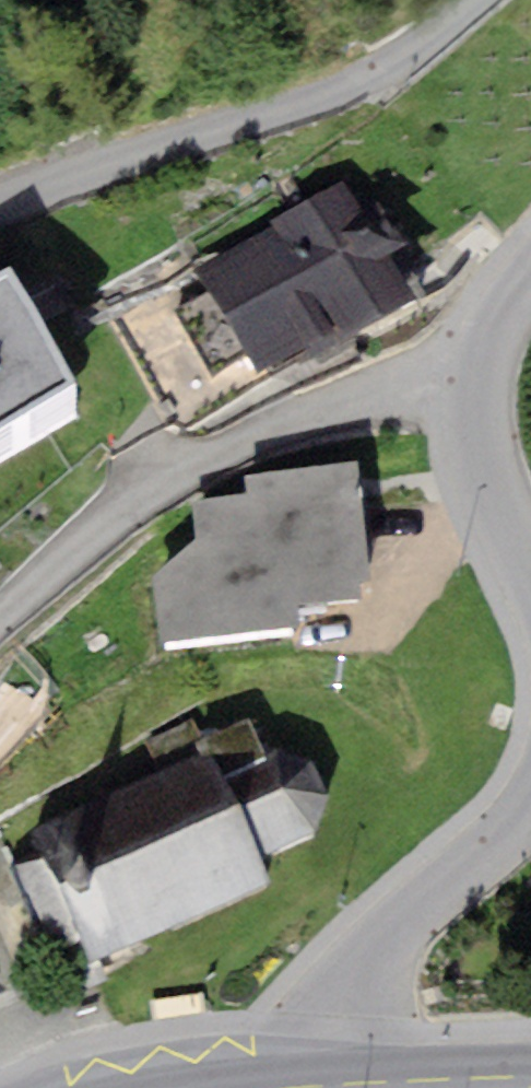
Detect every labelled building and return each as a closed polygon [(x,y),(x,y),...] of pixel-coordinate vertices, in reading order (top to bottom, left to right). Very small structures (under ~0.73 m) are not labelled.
[(280,228),(200,273),(261,383),(314,354),(320,366),(360,344),(353,332),(414,298),(390,255),(406,247),(383,207),(367,216),(346,179),(274,218),(280,228)] [(78,381),(12,270),(0,276),(0,427),(78,381)] [(359,463),(246,477),(251,494),(191,502),(196,541),(152,576),(155,641),(305,626),(299,602),(361,598),(358,579),(369,579),(359,463)] [(161,775),(32,829),(44,854),(13,866),(55,951),(82,939),(91,960),(276,885),(262,856),(315,836),(329,791),(313,763),(274,753),(266,759),(246,716),(202,737),(194,722),(146,744),(161,775)]
